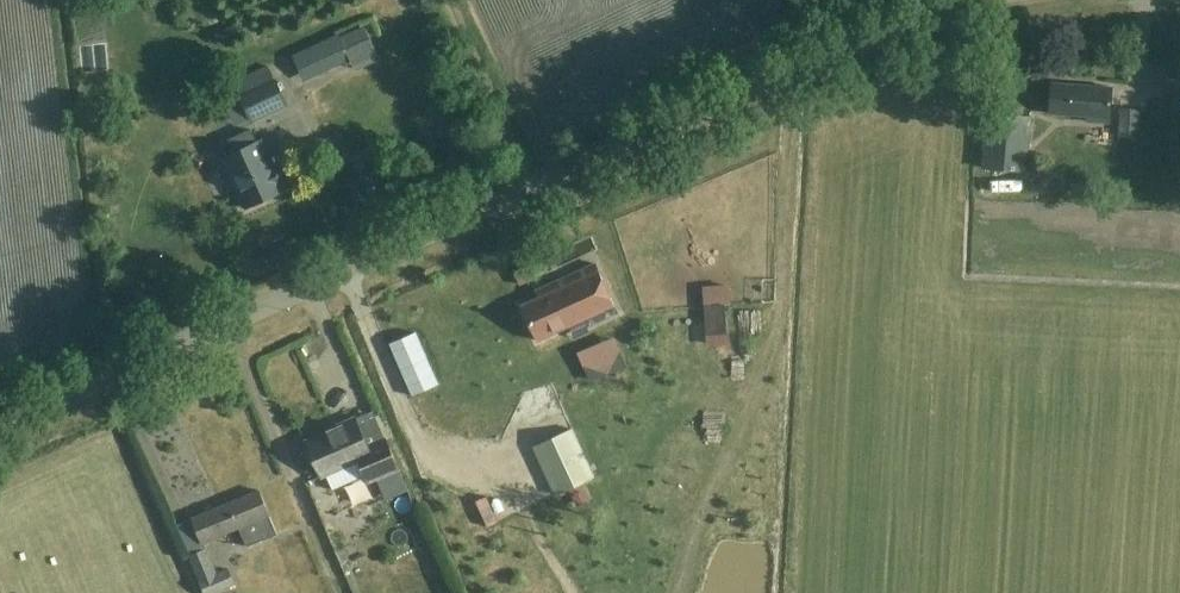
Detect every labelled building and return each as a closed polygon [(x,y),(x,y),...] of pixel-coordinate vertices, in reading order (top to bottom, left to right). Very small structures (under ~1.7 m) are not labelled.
[(343,52),(346,58),(374,46),(360,13),(286,44),(298,72),(343,52)] [(1166,86),(1179,88),(1179,68),(1169,67),(1166,86)] [(286,102),(275,79),(241,95),(251,118),(286,102)] [(1106,124),(1109,88),(1049,84),(1047,114),(1086,117),(1085,123),(1106,124)] [(1140,109),(1121,108),(1119,136),(1138,137),(1140,109)] [(1026,171),(1031,117),(988,112),(983,167),(1026,171)] [(283,183),(287,181),(283,172),(286,170),(282,162),(275,166),(263,140),(223,158),(246,208),(286,189),(283,183)] [(370,164),(339,165),(340,185),(371,184),(370,164)] [(554,291),(522,306),(538,341),(569,326),(573,334),(619,313),(596,263),(551,284),(554,291)] [(368,481),(399,467),(386,439),(369,447),(355,417),(338,425),(338,427),(306,441),(321,476),(359,460),(368,481)] [(556,494),(595,476),(574,429),(535,447),(556,494)] [(259,490),(192,518),(203,543),(239,528),(247,547),(277,534),(259,490)] [(189,555),(206,592),(210,592),(235,582),(228,567),(217,572),(207,547),(189,555)]
